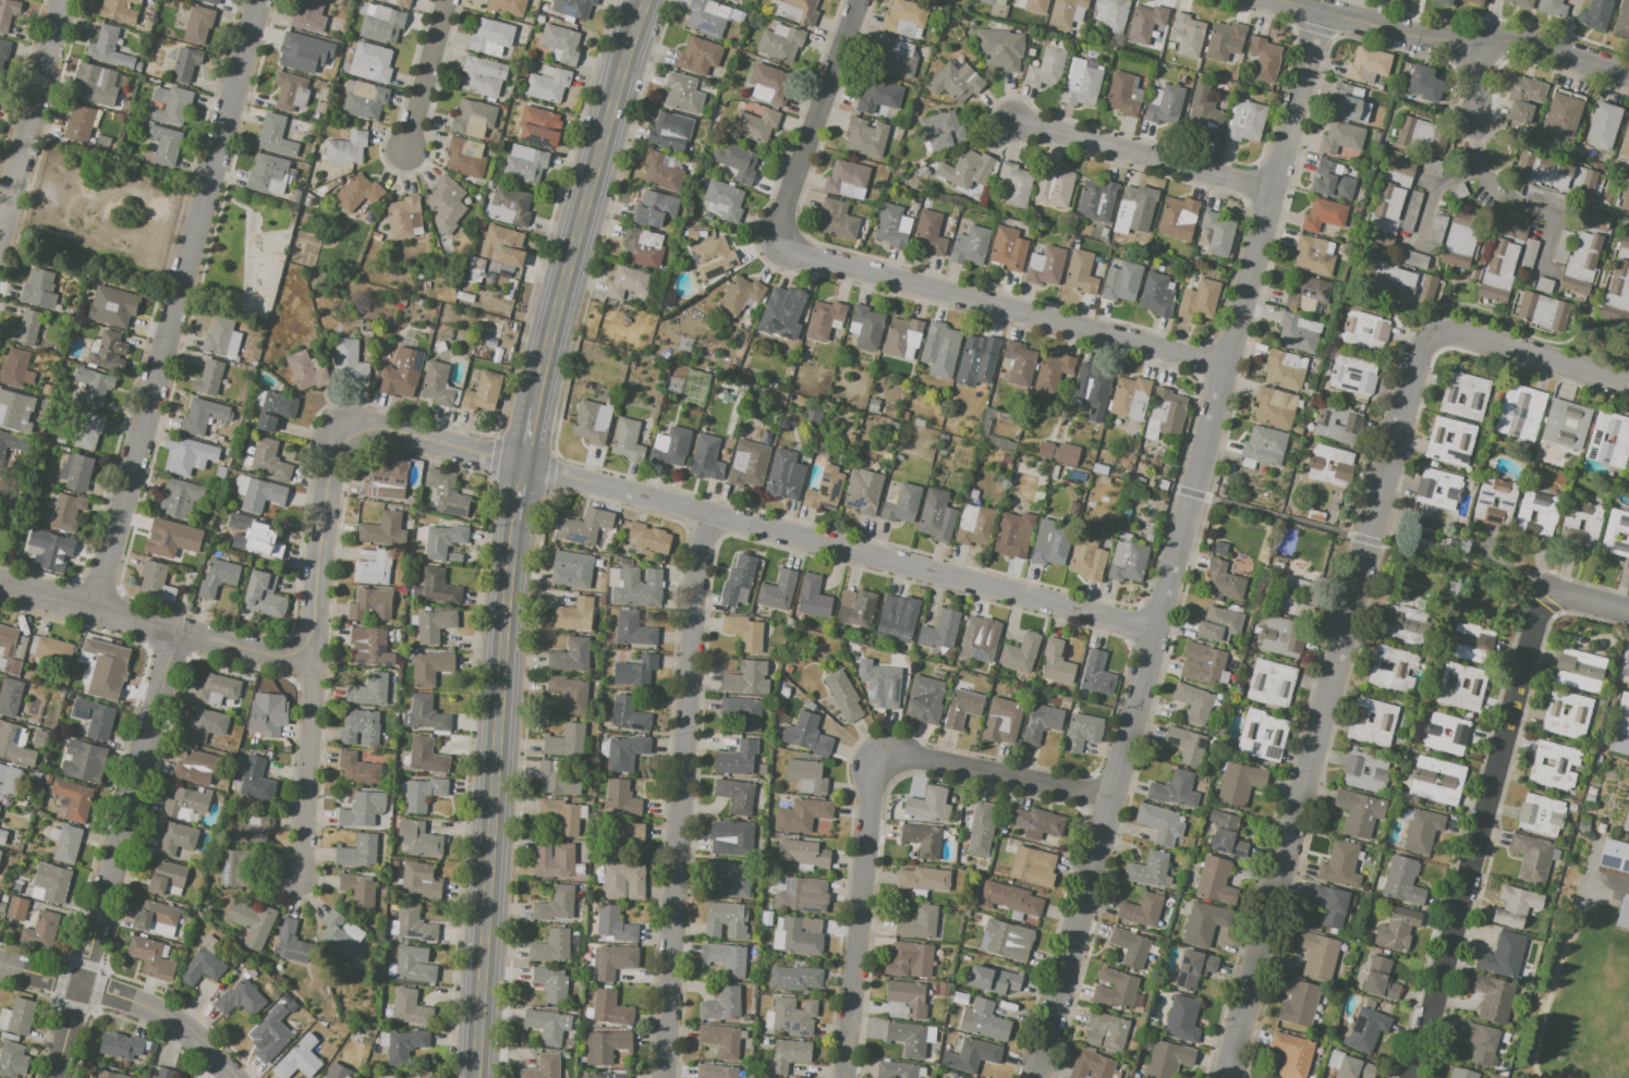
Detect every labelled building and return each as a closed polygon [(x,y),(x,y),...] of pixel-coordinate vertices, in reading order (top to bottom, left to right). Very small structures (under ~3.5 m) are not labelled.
[(7,36),(0,34),(0,0),(11,0),(15,1),(7,36)] [(102,4),(104,0),(126,0),(124,8),(138,12),(135,25),(97,15),(100,4),(102,4)] [(290,25),(297,0),(325,0),(320,15),(327,17),(321,34),(290,25)] [(409,9),(375,0),(411,0),(409,9)] [(485,7),(487,0),(527,0),(522,19),(485,7)] [(550,10),(553,0),(597,0),(595,5),(591,4),(585,22),(550,10)] [(686,9),(690,0),(710,0),(719,3),(716,15),(727,20),(720,39),(684,26),(691,10),(686,9)] [(773,14),(778,0),(818,0),(814,12),(817,13),(812,28),(773,14)] [(889,14),(893,0),(905,0),(929,7),(924,28),(914,26),(912,37),(880,29),(885,13),(889,14)] [(1022,10),(1025,0),(1048,0),(1044,15),(1022,10)] [(1048,23),(1054,0),(1090,0),(1087,9),(1085,8),(1081,22),(1072,20),(1070,29),(1048,23)] [(1095,5),(1096,0),(1130,0),(1121,34),(1102,29),(1104,21),(1093,19),(1096,5),(1095,5)] [(1502,2),(1502,0),(1533,0),(1531,9),(1502,2)] [(1535,10),(1538,0),(1563,0),(1561,4),(1569,7),(1566,19),(1535,10)] [(1587,12),(1590,0),(1615,0),(1605,32),(1576,23),(1580,10),(1587,12)] [(1610,34),(1621,0),(1628,0),(1628,39),(1610,34)] [(192,4),(216,11),(211,28),(208,27),(204,46),(182,40),(192,4)] [(358,36),(364,14),(365,14),(368,4),(376,7),(376,4),(391,9),(391,10),(401,12),(402,11),(406,12),(402,29),(399,29),(399,28),(394,45),(358,36)] [(1135,4),(1153,9),(1154,5),(1169,10),(1165,27),(1153,24),(1147,47),(1127,41),(1135,4)] [(1175,11),(1191,15),(1190,20),(1206,24),(1198,60),(1176,54),(1179,44),(1167,40),(1175,11)] [(479,17),(514,26),(515,22),(530,25),(524,46),(512,42),(510,49),(509,49),(506,62),(499,61),(500,58),(467,49),(472,33),(475,34),(479,17)] [(1214,22),(1230,26),(1231,22),(1248,26),(1239,56),(1228,52),(1226,63),(1204,58),(1214,22)] [(101,23),(120,28),(113,52),(135,58),(132,71),(85,58),(88,45),(90,46),(92,42),(96,44),(101,23)] [(545,23),(581,33),(575,50),(579,51),(574,66),(559,62),(559,61),(551,59),(555,49),(539,45),(545,23)] [(761,30),(764,30),(773,33),(776,24),(789,28),(789,27),(806,33),(801,49),(797,47),(791,63),(754,50),(761,30)] [(976,29),(1009,30),(1008,34),(1024,35),(1023,57),(1019,57),(1019,72),(1002,72),(1002,68),(988,68),(988,54),(975,53),(976,29)] [(284,30),(336,44),(332,59),(326,57),(323,68),(316,65),(313,74),(279,65),(282,52),(279,51),(284,30)] [(1251,35),(1267,39),(1267,42),(1284,47),(1274,83),(1253,77),(1259,56),(1247,52),(1251,35)] [(689,36),(724,47),(716,69),(708,65),(705,76),(673,66),(679,51),(683,52),(689,36)] [(882,36),(914,46),(912,56),(919,58),(912,81),(877,71),(883,51),(877,50),(882,36)] [(1,76),(0,76),(0,39),(10,41),(1,76)] [(357,40),(392,50),(393,50),(388,68),(392,69),(388,84),(349,74),(357,40)] [(179,46),(205,52),(202,64),(199,63),(198,66),(194,65),(190,85),(170,79),(179,46)] [(1028,65),(1040,68),(1045,46),(1067,51),(1057,87),(1041,83),(1040,86),(1023,82),(1028,65)] [(1357,46),(1393,54),(1387,77),(1364,72),(1362,83),(1344,78),(1348,62),(1352,63),(1357,46)] [(465,54),(508,65),(504,81),(501,79),(497,98),(461,89),(465,71),(461,70),(465,54)] [(1072,57),(1086,61),(1084,66),(1104,71),(1094,107),(1077,101),(1075,106),(1060,102),(1072,57)] [(533,72),(526,71),(530,60),(535,61),(533,72)] [(756,61),(790,74),(785,91),(788,93),(783,108),(751,96),(755,85),(749,83),(756,61)] [(84,62),(104,68),(95,103),(74,98),(84,62)] [(924,87),(934,97),(943,89),(959,106),(971,93),(975,97),(987,85),(964,63),(957,71),(949,62),(924,87)] [(1414,63),(1435,70),(1432,79),(1444,83),(1437,105),(1418,99),(1420,95),(1406,90),(1414,63)] [(530,73),(542,75),(544,65),(555,69),(556,68),(574,72),(570,88),(564,87),(560,103),(524,95),(530,73)] [(277,71),(308,79),(306,89),(309,90),(306,103),(299,107),(293,106),(292,113),(273,108),(279,88),(276,87),(277,84),(273,83),(277,71)] [(668,71),(697,78),(695,90),(706,94),(700,115),(664,106),(668,88),(664,87),(668,71)] [(1114,71),(1140,77),(1136,88),(1144,90),(1136,119),(1120,114),(1122,110),(1105,106),(1114,71)] [(1510,74),(1522,78),(1522,77),(1551,86),(1544,108),(1534,105),(1528,125),(1507,118),(1511,101),(1506,100),(1509,89),(1506,88),(1510,74)] [(348,79),(355,82),(355,81),(390,89),(386,106),(382,105),(378,122),(341,112),(347,90),(344,90),(348,79)] [(867,79),(903,87),(898,110),(875,105),(873,114),(854,110),(859,95),(863,96),(867,79)] [(1196,79),(1213,83),(1208,98),(1216,100),(1214,109),(1225,112),(1217,144),(1201,139),(1203,133),(1184,127),(1196,79)] [(1336,82),(1364,89),(1361,101),(1372,105),(1366,124),(1334,115),(1338,99),(1333,98),(1336,82)] [(1146,102),(1158,105),(1164,83),(1186,88),(1177,124),(1159,120),(1158,124),(1142,120),(1146,102)] [(155,86),(169,90),(170,86),(195,93),(191,109),(185,108),(181,125),(148,117),(150,107),(163,110),(165,105),(151,101),(155,86)] [(1553,93),(1583,101),(1572,140),(1541,131),(1553,93)] [(462,98),(498,108),(493,130),(485,127),(482,139),(449,131),(453,114),(458,115),(462,98)] [(1235,98),(1267,107),(1259,143),(1242,138),(1241,143),(1224,138),(1235,98)] [(1596,101),(1622,109),(1610,152),(1583,145),(1596,101)] [(75,105),(96,110),(86,144),(62,137),(66,121),(70,121),(75,105)] [(524,105),(551,112),(551,113),(560,115),(559,121),(562,121),(559,133),(560,133),(556,150),(519,140),(522,126),(519,126),(524,105)] [(764,107),(781,113),(775,128),(771,127),(766,144),(731,132),(739,111),(761,118),(764,107)] [(658,110),(694,120),(689,142),(666,136),(662,147),(652,144),(652,143),(646,140),(651,126),(654,127),(658,110)] [(917,120),(953,110),(958,125),(963,124),(968,139),(953,144),(953,146),(933,152),(927,135),(923,136),(917,120)] [(266,111),(287,117),(281,138),(299,144),(295,158),(255,147),(266,111)] [(850,115),(856,117),(856,118),(866,121),(865,126),(874,128),(875,122),(889,125),(882,159),(844,150),(849,133),(846,132),(850,115)] [(1403,115),(1418,119),(1410,146),(1396,143),(1403,115)] [(1618,155),(1628,158),(1628,115),(1618,155)] [(295,120),(309,123),(306,133),(293,128),(295,120)] [(1330,120),(1366,130),(1361,151),(1338,145),(1335,157),(1317,152),(1321,136),(1326,137),(1330,120)] [(1451,126),(1442,161),(1427,158),(1437,122),(1451,126)] [(158,140),(145,137),(148,123),(183,133),(173,168),(153,162),(158,140)] [(326,139),(349,142),(350,130),(368,131),(367,147),(363,147),(362,163),(324,161),(326,139)] [(450,136),(484,144),(481,157),(488,159),(483,180),(446,170),(451,152),(447,151),(450,136)] [(715,145),(721,147),(722,142),(724,140),(758,154),(752,171),(756,172),(751,187),(733,181),(737,170),(709,160),(715,145)] [(507,155),(510,155),(512,144),(550,154),(546,170),(542,169),(537,186),(523,183),(524,182),(501,175),(507,155)] [(964,148),(980,157),(982,152),(996,161),(983,186),(972,181),(967,192),(933,173),(939,161),(953,169),(964,148)] [(647,149),(665,154),(661,164),(684,171),(678,193),(643,183),(647,166),(643,164),(647,149)] [(1520,149),(1542,157),(1541,158),(1573,169),(1575,166),(1601,173),(1591,204),(1566,195),(1567,193),(1536,183),(1535,187),(1510,180),(1520,149)] [(257,152),(290,161),(288,168),(293,170),(290,184),(285,183),(282,196),(269,192),(269,195),(244,188),(250,169),(253,170),(257,152)] [(1378,192),(1381,192),(1387,173),(1383,172),(1387,157),(1415,164),(1406,198),(1403,197),(1398,215),(1400,216),(1395,233),(1396,234),(1391,246),(1362,237),(1369,215),(1372,216),(1378,192)] [(1320,158),(1344,164),(1341,176),(1358,181),(1352,201),(1310,191),(1314,177),(1321,180),(1323,173),(1315,171),(1320,158)] [(835,159),(870,168),(864,189),(853,186),(850,198),(822,192),(826,175),(830,176),(835,159)] [(1001,160),(1018,164),(1017,169),(1035,174),(1025,209),(1004,203),(1009,182),(997,179),(1001,160)] [(1043,160),(1059,164),(1058,169),(1075,173),(1067,209),(1033,200),(1043,160)] [(358,172),(370,184),(374,181),(386,192),(373,206),(365,197),(349,213),(332,198),(351,180),(358,172)] [(443,172),(466,193),(460,201),(467,209),(455,222),(459,225),(448,238),(436,228),(433,217),(437,212),(424,201),(436,187),(433,185),(443,172)] [(325,186),(335,179),(338,184),(328,191),(325,186)] [(709,179),(744,191),(739,208),(743,210),(738,224),(721,219),(724,212),(714,210),(716,205),(703,200),(709,179)] [(1084,180),(1102,184),(1103,180),(1118,184),(1108,224),(1074,216),(1084,180)] [(496,184),(531,194),(526,210),(531,211),(526,229),(487,218),(496,184)] [(1125,185),(1139,189),(1138,194),(1155,198),(1146,233),(1114,225),(1125,185)] [(1628,187),(1628,188),(1628,218),(1620,216),(1628,187)] [(293,189),(302,192),(299,205),(290,203),(293,189)] [(643,189),(680,198),(674,221),(662,218),(660,229),(631,221),(636,199),(641,200),(643,189)] [(1398,230),(1410,189),(1423,193),(1411,234),(1398,230)] [(401,197),(418,195),(424,233),(412,235),(413,237),(391,241),(386,206),(386,204),(402,201),(401,197)] [(824,197),(848,203),(846,215),(860,218),(854,241),(819,232),(824,213),(819,212),(824,197)] [(1167,197),(1183,201),(1184,197),(1201,201),(1195,219),(1183,216),(1178,238),(1157,233),(1167,197)] [(1313,197),(1349,206),(1342,229),(1321,222),(1317,233),(1300,229),(1304,213),(1309,215),(1313,197)] [(883,203),(903,208),(901,217),(913,219),(905,249),(889,246),(889,243),(874,238),(883,203)] [(921,208),(943,215),(937,236),(947,240),(943,257),(927,253),(928,248),(911,245),(921,208)] [(1204,209),(1220,213),(1219,218),(1236,222),(1227,258),(1205,253),(1212,229),(1200,225),(1204,209)] [(1559,289),(1587,296),(1593,274),(1597,275),(1614,220),(1585,211),(1571,257),(1569,256),(1559,289)] [(1456,212),(1485,219),(1473,270),(1444,264),(1456,212)] [(1500,219),(1528,226),(1521,253),(1518,252),(1511,273),(1513,274),(1505,304),(1478,296),(1486,264),(1488,265),(1500,219)] [(525,234),(520,252),(526,253),(523,268),(479,256),(488,224),(525,234)] [(948,261),(956,233),(967,236),(970,224),(992,231),(982,267),(963,261),(962,265),(948,261)] [(997,224),(1020,230),(1018,238),(1029,241),(1020,273),(1005,269),(1006,265),(988,260),(997,224)] [(627,226),(664,235),(660,247),(665,248),(659,270),(622,261),(627,243),(622,242),(627,226)] [(1102,228),(1108,229),(1106,237),(1099,236),(1102,228)] [(1553,260),(1561,229),(1575,233),(1565,264),(1553,260)] [(688,231),(697,231),(696,241),(686,240),(688,231)] [(370,238),(374,232),(382,235),(379,242),(370,238)] [(689,249),(722,234),(729,250),(732,249),(739,265),(702,281),(689,249)] [(1299,234),(1328,242),(1326,254),(1336,256),(1330,277),(1294,268),(1299,250),(1294,249),(1299,234)] [(1619,246),(1628,249),(1628,236),(1622,234),(1619,246)] [(1517,269),(1525,237),(1539,242),(1530,272),(1517,269)] [(1030,253),(1042,256),(1045,245),(1067,250),(1057,286),(1040,281),(1038,286),(1022,282),(1030,253)] [(1072,248),(1094,254),(1087,277),(1099,279),(1095,296),(1079,292),(1080,287),(1063,283),(1072,248)] [(1425,270),(1396,261),(1399,248),(1430,257),(1425,270)] [(486,260),(481,282),(475,281),(474,284),(465,282),(472,256),(486,260)] [(1366,257),(1396,266),(1396,268),(1421,275),(1422,273),(1438,278),(1430,307),(1358,285),(1366,257)] [(1617,258),(1628,262),(1628,320),(1601,311),(1607,286),(1609,286),(1617,258)] [(489,260),(501,264),(499,273),(487,270),(489,260)] [(1122,260),(1144,266),(1134,303),(1117,298),(1116,302),(1101,298),(1105,281),(1116,283),(1122,260)] [(617,265),(653,273),(647,295),(624,290),(621,301),(605,296),(608,281),(612,282),(617,265)] [(19,301),(24,283),(27,283),(32,267),(54,273),(52,284),(54,284),(52,293),(54,294),(51,309),(19,301)] [(1147,271),(1168,277),(1165,289),(1174,291),(1170,303),(1175,304),(1170,319),(1154,315),(1155,311),(1138,307),(1147,271)] [(736,274),(751,283),(753,280),(767,289),(755,308),(745,302),(736,317),(717,306),(736,274)] [(1297,274),(1333,283),(1325,314),(1320,313),(1318,316),(1284,307),(1287,293),(1292,294),(1297,274)] [(1534,290),(1539,275),(1554,281),(1551,294),(1534,290)] [(1184,289),(1195,292),(1200,278),(1221,283),(1212,319),(1194,315),(1193,319),(1177,314),(1184,289)] [(789,292),(787,296),(803,303),(790,338),(773,331),(770,336),(755,330),(759,318),(765,320),(770,305),(767,304),(774,286),(789,292)] [(511,301),(504,298),(508,287),(513,290),(511,301)] [(130,330),(138,296),(118,291),(109,324),(130,330)] [(472,303),(455,298),(458,291),(474,296),(472,303)] [(1523,291),(1523,292),(1517,291),(1509,315),(1516,317),(1516,319),(1557,330),(1565,302),(1523,291)] [(814,301),(831,305),(832,302),(848,306),(841,330),(830,327),(826,343),(805,338),(814,301)] [(854,304),(870,307),(868,311),(886,316),(876,353),(854,347),(861,324),(849,321),(854,304)] [(24,308),(41,314),(33,347),(9,341),(12,329),(14,330),(15,328),(19,329),(24,308)] [(1282,310),(1300,316),(1299,318),(1310,321),(1308,329),(1318,332),(1312,354),(1277,344),(1282,328),(1278,326),(1282,310)] [(1394,324),(1386,354),(1341,342),(1349,310),(1354,313),(1354,310),(1376,317),(1375,319),(1394,324)] [(205,332),(208,333),(212,317),(234,322),(232,331),(242,333),(235,358),(200,350),(205,332)] [(891,318),(908,322),(909,318),(925,322),(919,348),(907,345),(903,359),(882,354),(891,318)] [(931,320),(946,323),(945,328),(963,332),(955,369),(932,363),(937,341),(925,338),(931,320)] [(102,329),(121,333),(119,342),(130,344),(126,355),(117,352),(116,356),(124,358),(121,368),(98,363),(97,366),(87,363),(94,338),(100,340),(102,329)] [(449,331),(453,332),(452,338),(450,340),(443,339),(443,334),(448,334),(449,331)] [(335,338),(358,339),(357,363),(368,363),(368,381),(353,380),(353,376),(333,376),(335,338)] [(1007,340),(1022,343),(1021,348),(1038,353),(1029,389),(1008,383),(1013,360),(1001,357),(1007,340)] [(434,344),(443,341),(447,350),(437,353),(434,344)] [(965,341),(982,345),(983,341),(1000,345),(990,385),(975,381),(974,387),(955,381),(962,351),(963,351),(965,341)] [(382,377),(380,375),(382,367),(389,364),(392,369),(397,370),(398,366),(392,365),(398,346),(425,353),(412,399),(394,394),(394,396),(378,392),(382,377)] [(22,389),(0,383),(0,371),(2,364),(5,365),(10,347),(29,353),(25,369),(37,372),(34,387),(23,383),(22,389)] [(1269,347),(1300,357),(1297,367),(1305,369),(1299,392),(1264,381),(1268,365),(1265,364),(1269,347)] [(284,357),(304,348),(307,358),(320,354),(331,383),(316,389),(314,384),(299,391),(284,357)] [(1043,353),(1060,358),(1061,355),(1077,358),(1072,376),(1060,372),(1055,395),(1033,390),(1043,353)] [(1338,354),(1379,365),(1371,397),(1332,388),(1333,381),(1328,380),(1335,357),(1337,358),(1338,354)] [(206,358),(224,363),(216,396),(191,390),(194,379),(196,379),(196,377),(202,378),(206,358)] [(434,404),(452,408),(452,404),(458,405),(461,390),(449,387),(446,382),(450,365),(429,359),(420,395),(435,400),(434,404)] [(1083,363),(1101,367),(1099,371),(1117,376),(1104,426),(1090,421),(1093,409),(1085,407),(1086,402),(1074,399),(1083,363)] [(78,367),(94,370),(93,371),(114,378),(111,392),(106,391),(100,411),(72,402),(74,392),(85,394),(88,385),(75,381),(78,367)] [(465,389),(475,392),(481,369),(502,375),(495,408),(477,404),(476,411),(461,406),(465,389)] [(1449,370),(1491,381),(1480,421),(1438,411),(1449,370)] [(1118,377),(1134,381),(1135,377),(1153,382),(1142,421),(1108,413),(1118,377)] [(1508,382),(1548,394),(1533,443),(1494,431),(1508,382)] [(1259,385),(1298,396),(1289,429),(1253,419),(1257,403),(1254,402),(1259,385)] [(1156,387),(1172,391),(1171,394),(1189,399),(1178,438),(1157,432),(1159,421),(1147,418),(1156,387)] [(8,428),(0,426),(0,388),(16,393),(16,394),(24,396),(19,417),(11,415),(8,428)] [(293,419),(299,399),(266,391),(256,428),(272,432),(277,415),(293,419)] [(191,397),(231,407),(228,422),(207,417),(203,438),(179,432),(183,414),(186,415),(191,397)] [(871,397),(880,401),(877,414),(867,411),(871,397)] [(1552,397),(1593,411),(1581,451),(1540,439),(1552,397)] [(580,400),(613,407),(604,448),(588,443),(588,440),(571,436),(580,400)] [(1320,402),(1354,411),(1354,414),(1363,416),(1356,446),(1311,434),(1320,402)] [(820,426),(805,422),(809,406),(822,408),(820,412),(823,412),(820,426)] [(1598,409),(1628,419),(1628,451),(1624,469),(1584,457),(1598,409)] [(81,411),(106,417),(101,436),(98,434),(93,452),(72,445),(81,411)] [(662,422),(665,411),(677,413),(673,425),(662,422)] [(1000,421),(1002,414),(1019,418),(1017,427),(1000,421)] [(1435,416),(1478,427),(1467,467),(1424,456),(1435,416)] [(619,417),(641,421),(635,443),(645,446),(641,464),(627,460),(627,456),(610,453),(619,417)] [(913,425),(915,418),(926,421),(924,428),(913,425)] [(887,427),(889,420),(900,424),(899,430),(887,427)] [(1252,425),(1289,434),(1280,467),(1239,456),(1243,441),(1248,442),(1252,425)] [(657,433),(667,437),(670,426),(692,431),(682,467),(665,462),(664,466),(664,467),(648,463),(657,433)] [(2,470),(0,470),(0,431),(28,439),(25,452),(8,448),(2,470)] [(1446,431),(1454,433),(1451,444),(1444,442),(1446,431)] [(698,432),(720,438),(714,461),(725,464),(720,481),(706,477),(707,474),(690,468),(698,432)] [(166,433),(221,449),(217,463),(206,460),(204,470),(192,467),(189,478),(162,471),(169,450),(162,448),(166,433)] [(258,436),(279,441),(275,456),(279,457),(278,461),(293,465),(289,481),(269,477),(270,473),(251,467),(258,436)] [(739,439),(770,446),(761,488),(743,483),(742,487),(726,483),(730,466),(732,466),(739,439)] [(1044,442),(1057,445),(1053,461),(1040,457),(1044,442)] [(1316,443),(1354,453),(1352,463),(1356,464),(1352,479),(1349,478),(1346,488),(1308,478),(1310,469),(1305,468),(1309,457),(1310,457),(1312,448),(1315,448),(1316,443)] [(1058,463),(1079,468),(1084,450),(1063,444),(1058,463)] [(776,448),(798,453),(795,463),(807,466),(798,502),(775,495),(775,498),(764,495),(776,448)] [(938,454),(940,448),(948,450),(946,456),(938,454)] [(74,453),(95,458),(86,492),(64,487),(66,480),(59,478),(65,453),(73,455),(74,453)] [(1001,462),(1002,455),(1011,457),(1010,464),(1001,462)] [(370,456),(392,458),(392,461),(408,462),(403,501),(361,495),(363,478),(367,479),(367,476),(368,476),(370,456)] [(1092,471),(1094,463),(1109,467),(1107,476),(1092,471)] [(825,464),(839,467),(838,473),(846,474),(836,511),(818,506),(818,510),(802,505),(806,489),(818,491),(825,464)] [(1056,480),(1050,479),(1054,465),(1059,466),(1056,480)] [(428,467),(455,474),(452,489),(457,490),(455,493),(472,498),(467,517),(436,511),(439,497),(435,495),(436,488),(424,486),(428,467)] [(1424,467),(1462,477),(1454,512),(1415,501),(1418,491),(1415,491),(1420,477),(1421,477),(1424,467)] [(852,469),(860,471),(860,469),(884,475),(875,512),(873,517),(859,514),(860,510),(843,505),(852,469)] [(1099,482),(1101,476),(1110,478),(1108,485),(1099,482)] [(1473,517),(1510,526),(1520,485),(1483,476),(1481,487),(1480,486),(1473,512),(1474,513),(1473,517)] [(166,477),(207,489),(204,503),(194,500),(189,520),(161,513),(162,509),(156,506),(160,493),(169,495),(170,494),(161,491),(166,477)] [(248,478),(288,488),(283,504),(265,500),(262,514),(241,509),(248,478)] [(884,502),(896,504),(901,482),(923,488),(917,509),(915,509),(911,523),(896,518),(895,523),(879,518),(884,502)] [(927,488),(949,493),(946,506),(957,510),(949,543),(933,540),(934,536),(916,531),(927,488)] [(1527,490),(1563,500),(1553,538),(1517,528),(1527,490)] [(59,492),(87,500),(84,513),(77,511),(75,519),(78,520),(75,534),(50,528),(59,492)] [(1568,499),(1605,509),(1594,549),(1578,544),(1579,542),(1558,537),(1568,499)] [(976,505),(997,510),(988,547),(971,542),(970,546),(955,542),(964,503),(976,506),(976,505)] [(560,517),(572,520),(572,519),(583,522),(586,506),(616,514),(611,530),(598,527),(594,547),(555,538),(560,517)] [(1610,507),(1628,512),(1628,558),(1600,550),(1610,507)] [(358,523),(379,525),(380,510),(401,512),(400,529),(406,530),(405,544),(357,540),(358,523)] [(232,512),(267,522),(266,525),(270,526),(269,529),(277,531),(275,541),(284,544),(280,560),(231,547),(234,532),(245,536),(246,531),(228,527),(232,512)] [(1001,512),(1020,516),(1021,512),(1036,516),(1033,530),(1032,530),(1024,559),(992,551),(1001,512)] [(1041,517),(1056,522),(1055,526),(1073,530),(1065,567),(1046,562),(1045,566),(1030,562),(1041,517)] [(153,539),(157,540),(162,519),(181,525),(172,560),(146,553),(149,541),(153,542),(153,539)] [(631,520),(646,525),(646,528),(651,530),(652,527),(667,531),(666,535),(672,536),(667,554),(634,546),(636,538),(628,536),(631,520)] [(429,526),(450,528),(451,525),(470,527),(467,544),(451,542),(451,546),(445,546),(442,561),(424,559),(427,530),(429,530),(429,526)] [(40,530),(66,537),(61,558),(66,560),(62,574),(32,565),(35,554),(42,555),(45,548),(37,546),(40,530)] [(1616,538),(1617,531),(1627,534),(1625,540),(1616,538)] [(1078,536),(1101,541),(1098,549),(1110,552),(1102,585),(1085,580),(1086,576),(1069,572),(1078,536)] [(1117,539),(1151,547),(1141,583),(1123,578),(1122,581),(1107,578),(1117,539)] [(1226,556),(1213,553),(1216,541),(1228,544),(1226,556)] [(355,561),(375,562),(376,549),(392,550),(391,566),(389,566),(388,584),(353,581),(355,561)] [(555,550),(594,556),(588,589),(569,586),(571,571),(569,571),(566,569),(564,575),(567,575),(564,586),(550,584),(552,568),(551,568),(555,550)] [(738,553),(757,558),(750,590),(740,587),(734,607),(719,603),(721,597),(719,597),(724,580),(726,581),(730,566),(733,567),(738,553)] [(197,597),(203,578),(205,579),(206,575),(207,575),(211,558),(242,566),(236,586),(221,583),(220,586),(217,585),(212,601),(197,597)] [(620,558),(632,559),(631,566),(619,565),(620,558)] [(1209,558),(1228,563),(1225,573),(1247,579),(1240,601),(1205,591),(1209,574),(1205,573),(1209,558)] [(144,559),(168,565),(163,585),(177,588),(173,603),(138,595),(143,577),(139,576),(144,559)] [(424,565),(445,568),(443,585),(462,587),(460,604),(420,600),(424,565)] [(619,567),(622,567),(639,567),(639,581),(642,581),(642,584),(645,584),(645,568),(661,568),(660,604),(611,603),(612,587),(618,587),(619,567)] [(761,583),(776,586),(781,567),(798,572),(787,611),(755,603),(761,583)] [(252,568),(277,575),(272,593),(289,598),(283,617),(242,608),(252,568)] [(804,573),(820,576),(817,595),(832,597),(829,617),(798,612),(804,573)] [(1277,573),(1316,584),(1306,620),(1267,609),(1277,573)] [(347,621),(348,602),(355,603),(356,588),(392,590),(390,611),(362,610),(362,622),(347,621)] [(844,589),(855,592),(856,589),(877,593),(868,624),(837,616),(844,589)] [(885,593),(905,599),(907,597),(921,600),(909,644),(875,635),(885,593)] [(556,607),(575,609),(576,596),(593,597),(591,630),(554,628),(556,607)] [(1389,604),(1398,607),(1398,605),(1418,610),(1418,612),(1427,614),(1422,634),(1421,634),(1418,647),(1378,637),(1386,605),(1389,604)] [(1207,605),(1243,614),(1238,636),(1221,633),(1219,642),(1195,637),(1199,621),(1204,622),(1207,605)] [(921,625),(934,628),(936,618),(938,618),(940,607),(961,612),(951,650),(933,645),(932,648),(916,645),(921,625)] [(618,609),(637,611),(636,626),(657,627),(656,645),(615,642),(618,609)] [(417,612),(437,612),(437,611),(458,610),(458,628),(439,628),(440,645),(418,645),(417,612)] [(721,615),(747,617),(747,622),(762,622),(761,653),(740,652),(741,638),(737,637),(738,634),(720,633),(721,615)] [(969,615),(986,620),(981,639),(997,642),(992,664),(959,656),(969,615)] [(1268,615),(1305,624),(1303,635),(1305,636),(1301,654),(1299,653),(1298,659),(1259,649),(1262,638),(1257,637),(1259,632),(1264,633),(1266,625),(1264,624),(1265,620),(1267,620),(1268,615)] [(1494,630),(1486,661),(1480,659),(1479,663),(1448,656),(1457,622),(1494,630)] [(3,647),(0,646),(0,624),(20,629),(19,635),(28,637),(19,674),(3,670),(7,654),(2,653),(3,647)] [(350,627),(366,628),(366,627),(385,628),(384,645),(386,645),(386,652),(394,653),(394,665),(355,663),(355,652),(353,652),(353,644),(349,644),(350,627)] [(1004,644),(1019,648),(1024,630),(1041,635),(1029,674),(997,664),(1004,644)] [(33,634),(72,645),(66,666),(27,656),(33,634)] [(548,651),(547,669),(588,670),(589,637),(568,636),(568,652),(548,651)] [(1047,636),(1065,640),(1060,657),(1062,658),(1062,661),(1077,664),(1071,685),(1042,677),(1046,661),(1044,661),(1046,654),(1043,654),(1047,636)] [(1188,640),(1209,647),(1208,648),(1227,653),(1217,687),(1178,676),(1188,640)] [(1377,644),(1421,656),(1417,671),(1408,669),(1406,675),(1415,678),(1410,695),(1366,683),(1377,644)] [(86,649),(107,654),(109,645),(131,650),(117,700),(84,691),(90,670),(81,666),(86,649)] [(1563,647),(1607,659),(1598,694),(1554,682),(1556,673),(1554,672),(1559,650),(1561,650),(1563,647)] [(1090,648),(1106,652),(1102,671),(1117,675),(1111,696),(1080,688),(1090,648)] [(414,653),(413,686),(435,687),(435,672),(454,672),(454,654),(414,653)] [(640,653),(658,654),(657,671),(649,671),(648,686),(613,684),(615,662),(639,663),(640,653)] [(1256,658),(1296,669),(1285,709),(1245,699),(1256,658)] [(740,659),(767,661),(766,676),(764,676),(763,679),(769,681),(768,695),(721,691),(722,674),(742,675),(742,671),(739,671),(740,659)] [(1446,661),(1487,672),(1478,713),(1435,702),(1446,661)] [(867,665),(901,669),(898,710),(880,709),(883,688),(866,687),(867,665)] [(840,669),(859,699),(855,701),(864,715),(847,725),(829,697),(831,696),(822,679),(840,669)] [(347,685),(365,686),(366,671),(388,672),(386,705),(345,702),(347,685)] [(197,684),(203,685),(206,672),(242,681),(236,700),(222,696),(219,708),(193,700),(197,684)] [(913,674),(945,682),(939,705),(943,706),(937,726),(922,722),(922,721),(903,715),(908,698),(915,700),(916,696),(909,694),(913,674)] [(547,675),(567,676),(566,679),(588,681),(586,715),(564,714),(566,697),(561,697),(561,694),(546,693),(547,675)] [(14,718),(0,714),(0,689),(3,677),(24,683),(14,718)] [(1177,682),(1215,695),(1203,727),(1183,720),(1189,706),(1170,699),(1177,682)] [(953,688),(985,696),(981,716),(964,712),(960,732),(944,727),(953,688)] [(1552,688),(1593,699),(1582,740),(1541,730),(1552,688)] [(1622,690),(1628,692),(1628,755),(1607,749),(1622,690)] [(256,694),(278,694),(277,702),(279,702),(279,716),(277,716),(277,722),(280,723),(279,738),(263,737),(263,728),(255,728),(256,694)] [(412,694),(433,695),(431,710),(437,710),(437,714),(451,714),(451,732),(431,731),(433,727),(402,726),(403,713),(411,713),(412,694)] [(615,694),(635,697),(633,712),(652,714),(649,732),(610,726),(615,694)] [(1357,696),(1399,707),(1388,748),(1346,737),(1357,696)] [(75,697),(114,708),(106,742),(85,736),(89,721),(70,715),(75,697)] [(720,697),(763,699),(761,733),(739,732),(739,725),(743,725),(743,715),(719,714),(720,697)] [(992,697),(1023,705),(1012,744),(999,739),(998,743),(981,738),(992,697)] [(802,705),(807,699),(816,707),(812,712),(802,705)] [(1034,703),(1065,710),(1059,731),(1046,727),(1045,731),(1041,731),(1037,747),(1022,743),(1025,725),(1029,726),(1034,703)] [(1248,707),(1264,711),(1263,715),(1288,722),(1278,762),(1236,751),(1248,707)] [(198,708),(229,715),(223,736),(208,733),(205,744),(189,739),(192,724),(193,725),(198,708)] [(340,744),(340,728),(343,728),(343,709),(379,711),(377,746),(362,745),(362,733),(356,732),(355,745),(340,744)] [(800,710),(819,715),(815,730),(818,731),(818,734),(834,739),(829,756),(809,749),(809,748),(792,744),(792,745),(780,740),(785,724),(794,727),(800,710)] [(1071,712),(1104,719),(1098,743),(1083,740),(1080,755),(1063,751),(1066,737),(1065,736),(1067,728),(1068,728),(1071,712)] [(1432,712),(1470,722),(1461,756),(1423,746),(1424,742),(1421,740),(1426,720),(1430,720),(1432,712)] [(13,761),(0,757),(0,719),(3,720),(2,721),(21,726),(16,746),(17,746),(13,761)] [(544,736),(548,736),(563,737),(563,722),(585,723),(583,755),(543,754),(544,736)] [(1168,726),(1207,737),(1199,769),(1178,762),(1182,748),(1164,743),(1168,726)] [(46,733),(41,748),(32,745),(36,730),(46,733)] [(413,735),(434,737),(431,754),(450,756),(449,773),(409,769),(413,735)] [(609,738),(632,739),(632,736),(651,737),(649,755),(634,754),(633,772),(607,771),(609,738)] [(69,738),(107,748),(98,784),(59,774),(62,760),(70,762),(72,756),(64,755),(69,738)] [(738,738),(757,739),(756,755),(754,755),(753,774),(714,772),(715,751),(737,752),(738,738)] [(1537,739),(1582,750),(1578,767),(1570,764),(1568,771),(1577,773),(1572,787),(1571,787),(1569,786),(1568,789),(1566,788),(1565,791),(1528,781),(1537,739)] [(177,760),(182,761),(183,757),(184,757),(187,748),(220,757),(215,776),(194,771),(191,782),(172,776),(177,760)] [(356,751),(356,762),(381,763),(380,786),(343,784),(344,768),(337,768),(338,754),(339,754),(339,750),(356,751)] [(1351,750),(1389,759),(1386,771),(1390,772),(1387,784),(1383,783),(1381,793),(1342,784),(1345,773),(1342,773),(1347,755),(1350,755),(1351,750)] [(250,754),(265,758),(260,777),(276,781),(270,803),(239,794),(250,754)] [(1407,793),(1456,806),(1467,768),(1418,755),(1407,793)] [(787,759),(823,762),(822,776),(827,777),(826,796),(799,794),(800,781),(785,780),(787,759)] [(539,760),(538,776),(546,776),(545,793),(581,795),(582,774),(552,772),(552,760),(539,760)] [(1227,761),(1268,771),(1264,788),(1251,785),(1244,809),(1216,801),(1227,761)] [(1,801),(0,801),(0,764),(23,770),(15,797),(3,794),(1,801)] [(1174,768),(1194,773),(1190,791),(1200,794),(1196,809),(1164,800),(1164,804),(1145,798),(1150,782),(1164,785),(1165,782),(1169,783),(1174,768)] [(45,774),(52,775),(50,784),(42,783),(45,774)] [(54,777),(95,788),(85,824),(63,819),(69,798),(50,793),(54,777)] [(408,780),(430,781),(430,779),(449,780),(448,797),(431,796),(431,799),(426,798),(425,814),(405,812),(408,780)] [(608,779),(629,780),(628,792),(632,792),(631,799),(642,799),(641,817),(606,814),(608,779)] [(714,795),(716,779),(755,784),(750,817),(729,814),(732,797),(714,795)] [(927,785),(932,785),(933,785),(943,786),(943,787),(947,788),(941,821),(903,813),(907,797),(924,800),(927,785)] [(166,797),(172,799),(177,786),(204,793),(206,788),(212,791),(206,814),(198,812),(196,822),(190,820),(190,822),(161,814),(166,797)] [(1587,793),(1589,786),(1596,788),(1594,795),(1587,793)] [(1337,788),(1387,800),(1382,820),(1374,818),(1369,840),(1340,833),(1345,818),(1347,818),(1348,809),(1333,806),(1337,788)] [(338,809),(351,810),(351,803),(354,803),(354,792),(387,793),(386,805),(385,805),(385,814),(374,814),(374,826),(337,825),(338,809)] [(1525,792),(1564,801),(1563,806),(1565,807),(1564,811),(1564,812),(1559,828),(1557,828),(1554,836),(1516,825),(1517,821),(1515,820),(1520,801),(1522,801),(1525,792)] [(792,797),(834,800),(832,819),(813,818),(811,833),(774,831),(775,807),(792,809),(792,797)] [(538,798),(564,800),(564,804),(580,805),(578,837),(557,836),(558,820),(555,820),(555,817),(538,816),(538,798)] [(976,800),(995,805),(992,819),(996,820),(987,857),(967,853),(971,831),(970,831),(976,800)] [(1567,809),(1568,801),(1576,804),(1573,811),(1567,809)] [(1141,803),(1179,812),(1177,820),(1186,822),(1186,823),(1181,838),(1175,837),(1172,848),(1153,843),(1156,830),(1135,823),(1136,818),(1135,818),(1138,807),(1139,808),(1141,803)] [(250,807),(260,807),(259,842),(230,841),(230,822),(248,822),(250,807)] [(1016,807),(1030,811),(1031,807),(1067,817),(1061,837),(1042,833),(1040,842),(1023,837),(1025,830),(1010,825),(1016,807)] [(1212,809),(1239,817),(1235,832),(1239,833),(1237,841),(1249,844),(1244,859),(1209,849),(1216,824),(1207,821),(1212,809)] [(1412,809),(1446,817),(1443,833),(1434,831),(1427,856),(1401,849),(1409,820),(1403,818),(1401,816),(1402,810),(1406,809),(1412,810),(1412,809)] [(1581,822),(1583,814),(1590,816),(1588,824),(1581,822)] [(399,818),(410,819),(410,820),(424,821),(424,833),(433,834),(443,835),(442,856),(408,855),(408,845),(402,845),(403,836),(398,836),(399,818)] [(167,821),(199,830),(194,849),(178,845),(173,858),(157,854),(160,840),(162,840),(167,821)] [(606,822),(645,823),(644,835),(630,835),(629,856),(605,855),(606,822)] [(732,822),(753,823),(751,857),(709,854),(710,835),(731,837),(732,822)] [(62,823),(83,830),(74,865),(52,859),(58,841),(48,837),(51,826),(60,829),(62,823)] [(901,823),(941,826),(938,860),(917,858),(919,843),(899,841),(901,823)] [(336,846),(356,847),(356,832),(377,833),(375,867),(335,865),(336,846)] [(1511,833),(1554,844),(1543,885),(1516,879),(1522,854),(1507,849),(1511,833)] [(1605,837),(1597,866),(1628,874),(1628,844),(1605,837)] [(1334,838),(1360,845),(1352,873),(1362,875),(1359,889),(1315,878),(1320,862),(1327,865),(1334,838)] [(780,840),(819,842),(818,849),(830,849),(829,870),(816,869),(816,865),(799,863),(799,861),(778,859),(780,840)] [(534,841),(551,841),(551,860),(554,860),(554,843),(574,843),(575,875),(535,877),(534,841)] [(1017,845),(1057,855),(1051,873),(1033,868),(1029,883),(1008,878),(1017,845)] [(221,849),(248,850),(247,862),(241,862),(241,873),(251,873),(250,886),(219,885),(221,849)] [(1150,850),(1169,854),(1167,866),(1169,866),(1165,887),(1123,879),(1127,861),(1146,866),(1150,850)] [(1205,854),(1231,861),(1230,863),(1232,865),(1229,877),(1227,877),(1225,885),(1239,890),(1235,906),(1194,895),(1205,854)] [(1393,854),(1419,861),(1418,863),(1420,865),(1417,877),(1414,877),(1411,886),(1427,891),(1423,907),(1381,895),(1393,854)] [(147,891),(156,859),(189,868),(183,887),(182,886),(180,896),(165,892),(163,895),(147,891)] [(714,860),(736,861),(734,865),(750,866),(749,898),(715,897),(716,882),(729,882),(729,881),(725,881),(725,877),(713,877),(714,860)] [(38,861),(72,870),(62,905),(31,896),(34,886),(32,885),(38,861)] [(404,861),(434,863),(431,878),(434,878),(434,881),(438,881),(438,878),(442,878),(440,898),(400,895),(404,861)] [(605,863),(644,863),(644,899),(627,899),(627,881),(625,881),(625,897),(605,897),(605,863)] [(898,869),(913,870),(914,867),(950,870),(948,893),(928,891),(897,887),(898,869)] [(338,873),(338,886),(352,886),(351,911),(370,911),(372,875),(356,875),(356,874),(338,873)] [(775,877),(827,880),(826,897),(805,896),(805,899),(815,899),(814,912),(777,910),(778,892),(774,891),(775,877)] [(20,895),(11,892),(14,880),(23,883),(20,895)] [(984,880),(1031,892),(1030,896),(1043,899),(1038,917),(1038,918),(1023,914),(1021,921),(1008,918),(1010,910),(1008,910),(1009,907),(992,903),(989,910),(976,907),(984,880)] [(1314,883),(1350,894),(1341,930),(1320,924),(1324,909),(1317,908),(1320,902),(1310,899),(1314,883)] [(533,903),(548,903),(548,899),(552,901),(554,884),(574,885),(572,918),(550,917),(550,920),(532,919),(533,903)] [(1495,908),(1503,910),(1505,901),(1497,898),(1502,884),(1545,896),(1541,911),(1528,907),(1521,929),(1491,921),(1495,908)] [(1143,891),(1164,896),(1155,929),(1116,918),(1120,901),(1139,906),(1143,891)] [(4,917),(24,921),(29,901),(10,895),(4,917)] [(233,898),(242,903),(242,901),(260,908),(262,905),(278,911),(259,953),(243,945),(250,929),(224,918),(233,898)] [(131,928),(136,909),(142,910),(145,899),(181,908),(175,927),(150,920),(147,932),(131,928)] [(1192,901),(1233,911),(1229,928),(1215,924),(1208,948),(1181,942),(1192,901)] [(707,902),(744,904),(743,906),(749,906),(747,921),(744,921),(743,926),(746,926),(745,933),(749,934),(747,940),(726,938),(727,923),(721,923),(720,939),(704,938),(707,902)] [(398,903),(420,904),(418,919),(423,920),(422,923),(438,924),(437,941),(420,941),(421,936),(397,935),(398,903)] [(896,918),(915,919),(916,903),(937,905),(934,939),(895,935),(896,918)] [(598,905),(619,906),(620,906),(619,921),(622,921),(622,924),(639,924),(637,942),(612,941),(613,935),(597,934),(598,905)] [(1393,905),(1423,912),(1419,928),(1411,926),(1409,934),(1411,935),(1408,950),(1401,948),(1401,951),(1373,943),(1377,927),(1381,923),(1387,924),(1388,918),(1389,918),(1393,905)] [(331,908),(347,920),(340,929),(358,943),(347,959),(317,938),(326,927),(320,922),(331,908)] [(39,909),(60,915),(51,950),(19,941),(22,927),(34,930),(39,909)] [(282,915),(297,919),(293,934),(297,935),(296,940),(313,944),(307,964),(276,955),(280,939),(277,939),(278,934),(277,934),(282,915)] [(782,916),(822,919),(820,934),(824,934),(822,955),(782,953),(785,930),(781,930),(782,916)] [(995,920),(1014,926),(1011,940),(1030,945),(1024,963),(986,953),(995,920)] [(1114,926),(1152,941),(1140,971),(1120,964),(1127,950),(1107,942),(1114,926)] [(528,943),(548,943),(548,928),(570,928),(569,961),(528,960),(528,943)] [(1300,930),(1340,941),(1329,982),(1301,975),(1308,951),(1296,947),(1300,930)] [(1499,930),(1527,936),(1515,979),(1473,968),(1478,951),(1493,954),(1499,930)] [(208,933),(221,944),(214,955),(228,966),(216,982),(203,972),(191,988),(178,978),(200,946),(199,945),(208,933)] [(125,955),(131,934),(163,943),(160,958),(178,963),(172,982),(141,973),(145,960),(125,955)] [(892,941),(933,945),(931,978),(909,976),(910,967),(908,967),(907,976),(884,973),(885,959),(890,959),(892,941)] [(702,943),(746,946),(744,979),(722,977),(724,963),(701,960),(702,943)] [(398,945),(428,948),(427,964),(417,963),(417,964),(437,966),(435,983),(423,982),(423,981),(394,978),(398,945)] [(599,945),(639,947),(637,968),(625,967),(625,969),(613,968),(613,982),(594,981),(595,967),(594,967),(595,946),(596,947),(599,947),(599,945)] [(1183,948),(1219,957),(1215,973),(1205,971),(1203,978),(1199,977),(1194,992),(1174,987),(1183,948)] [(1372,954),(1391,959),(1388,975),(1391,976),(1389,982),(1401,985),(1398,1002),(1362,992),(1372,954)] [(972,964),(993,969),(993,967),(1022,976),(1017,992),(1005,989),(1002,996),(967,985),(972,964)] [(1101,966),(1122,971),(1122,973),(1140,978),(1131,1008),(1116,1004),(1116,1006),(1091,1000),(1095,984),(1111,989),(1113,983),(1097,980),(1101,966)] [(533,967),(549,968),(549,969),(564,970),(563,976),(568,976),(567,1004),(545,1003),(546,991),(543,991),(544,984),(532,983),(533,967)] [(770,967),(791,968),(791,967),(824,969),(822,989),(806,988),(805,991),(768,988),(770,967)] [(1475,972),(1516,985),(1504,1026),(1479,1018),(1476,1018),(1483,993),(1470,990),(1475,972)] [(212,1002),(226,990),(228,993),(244,977),(267,1002),(251,1016),(241,1005),(238,1007),(235,1005),(224,1015),(212,1002)] [(1310,1028),(1276,1018),(1281,1000),(1288,1002),(1290,995),(1284,993),(1287,978),(1321,987),(1310,1028)] [(264,987),(269,980),(282,993),(277,999),(264,987)] [(888,980),(926,984),(924,1004),(927,1005),(926,1020),(907,1018),(909,1003),(886,1001),(888,980)] [(938,996),(939,982),(949,983),(948,997),(938,996)] [(718,985),(740,985),(741,1018),(700,1019),(700,1002),(718,1001),(718,985)] [(397,987),(417,989),(415,1005),(434,1007),(431,1026),(392,1020),(397,987)] [(596,988),(617,990),(615,1006),(634,1008),(632,1026),(592,1020),(596,988)] [(1172,994),(1199,1000),(1193,1027),(1200,1028),(1196,1044),(1163,1037),(1172,994)] [(7,1030),(0,1028),(0,1011),(1,1007),(12,1010),(15,996),(36,1002),(26,1037),(7,1030)] [(775,996),(795,999),(795,1009),(803,1009),(804,1000),(818,1001),(817,1017),(811,1017),(810,1019),(814,1020),(813,1037),(788,1034),(788,1031),(771,1030),(775,996)] [(964,1006),(971,1008),(974,996),(994,1002),(989,1016),(1011,1021),(1006,1042),(958,1029),(964,1006)] [(279,1002),(289,1010),(279,1020),(294,1034),(266,1064),(253,1052),(256,1048),(251,1042),(253,1040),(248,1034),(279,1002)] [(1361,1005),(1394,1019),(1387,1033),(1379,1030),(1370,1055),(1341,1043),(1344,1036),(1348,1038),(1361,1005)] [(525,1008),(572,1015),(570,1031),(563,1030),(560,1048),(539,1044),(542,1029),(523,1026),(525,1008)] [(1094,1013),(1133,1022),(1126,1054),(1105,1049),(1108,1036),(1106,1036),(1102,1049),(1086,1045),(1090,1031),(1101,1034),(1102,1031),(1090,1028),(1094,1013)] [(1467,1021),(1499,1030),(1499,1031),(1509,1034),(1507,1043),(1497,1040),(1494,1052),(1492,1052),(1487,1066),(1470,1062),(1474,1046),(1468,1045),(1468,1044),(1470,1038),(1460,1036),(1463,1020),(1467,1021)] [(887,1022),(927,1026),(924,1059),(902,1057),(904,1042),(885,1040),(887,1022)] [(698,1025),(740,1027),(738,1061),(717,1059),(717,1043),(697,1042),(698,1025)] [(324,1064),(310,1077),(308,1077),(297,1068),(288,1077),(280,1077),(271,1070),(309,1030),(320,1040),(309,1051),(324,1064)] [(389,1031),(412,1032),(412,1030),(429,1031),(428,1049),(410,1048),(410,1066),(388,1065),(389,1031)] [(104,1031),(110,1033),(110,1031),(125,1036),(125,1037),(130,1038),(131,1036),(145,1039),(142,1055),(132,1053),(131,1061),(98,1052),(104,1031)] [(1315,1042),(1305,1077),(1281,1077),(1277,1077),(1284,1052),(1268,1049),(1273,1031),(1315,1042)] [(586,1032),(632,1032),(632,1050),(612,1050),(612,1065),(586,1065),(586,1032)] [(944,1052),(958,1055),(962,1037),(1002,1046),(998,1065),(978,1059),(975,1075),(940,1066),(944,1052)] [(1177,1063),(1173,1077),(1145,1077),(1155,1039),(1199,1051),(1194,1067),(1177,1063)] [(17,1074),(16,1077),(0,1077),(0,1054),(4,1040),(25,1046),(23,1054),(31,1056),(25,1076),(17,1074)] [(768,1061),(771,1061),(773,1054),(774,1054),(775,1040),(812,1042),(811,1063),(788,1061),(788,1075),(767,1073),(768,1061)] [(1122,1063),(1117,1077),(1094,1077),(1096,1071),(1091,1069),(1088,1077),(1073,1077),(1082,1049),(1122,1063)] [(558,1053),(559,1077),(518,1077),(518,1075),(520,1075),(519,1069),(538,1068),(537,1053),(558,1053)] [(1376,1065),(1372,1077),(1363,1077),(1361,1077),(1335,1077),(1342,1054),(1376,1065)] [(356,1075),(355,1077),(323,1077),(333,1061),(356,1075)] [(919,1065),(917,1077),(876,1077),(877,1061),(919,1065)] [(738,1067),(737,1077),(695,1077),(696,1064),(718,1065),(718,1066),(738,1067)] [(175,1070),(174,1077),(156,1077),(159,1066),(175,1070)] [(1479,1074),(1477,1077),(1449,1077),(1452,1066),(1479,1074)] [(99,1069),(135,1077),(97,1077),(99,1069)]
